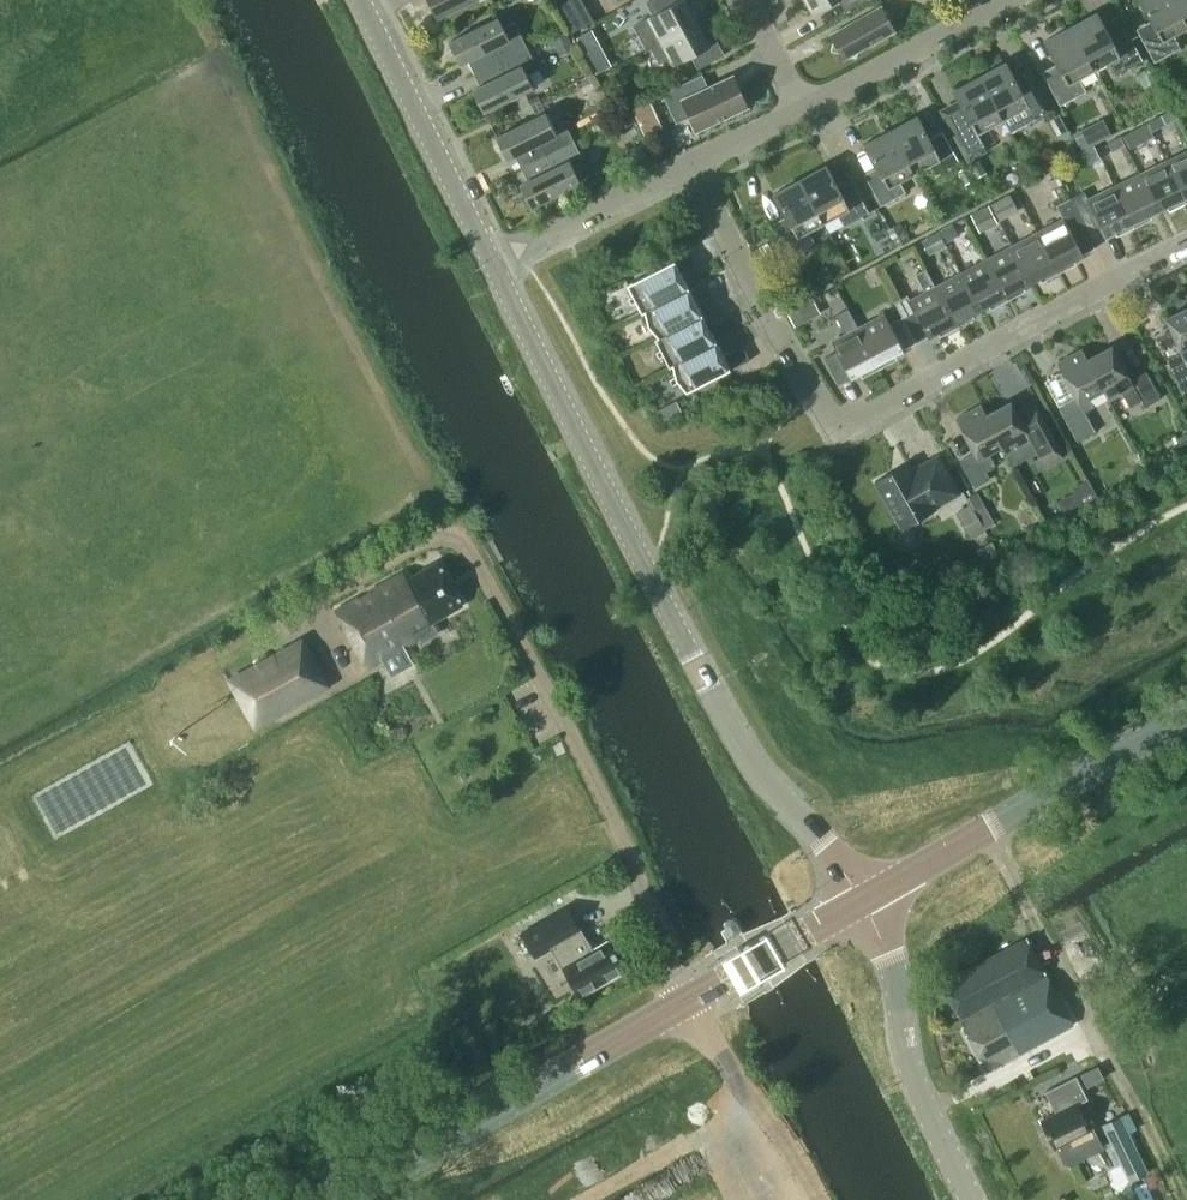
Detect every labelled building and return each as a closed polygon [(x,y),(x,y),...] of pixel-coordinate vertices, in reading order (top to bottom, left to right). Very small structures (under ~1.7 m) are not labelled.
[(436,17),(471,0),(428,0),(436,17)] [(582,12),(588,9),(584,0),(554,0),(553,1),(565,22),(582,12)] [(685,0),(649,0),(645,2),(652,14),(633,25),(647,50),(652,47),(651,46),(697,21),(685,0)] [(813,13),(837,0),(805,0),(813,13)] [(850,9),(865,0),(845,0),(850,9)] [(1186,27),(1186,24),(1174,0),(1140,0),(1154,25),(1139,33),(1154,62),(1181,47),(1174,34),(1186,27)] [(1186,24),(1186,0),(1174,0),(1186,24)] [(856,57),(858,50),(895,30),(881,6),(830,34),(834,40),(831,50),(840,52),(844,59),(850,55),(856,57)] [(1096,12),(1070,26),(1094,69),(1109,61),(1116,74),(1142,60),(1127,31),(1111,40),(1096,12)] [(467,60),(474,73),(527,46),(514,21),(503,26),(498,17),(449,42),(460,64),(467,60)] [(651,46),(652,47),(660,62),(671,56),(675,64),(691,55),(698,68),(724,54),(717,40),(709,44),(697,21),(651,46)] [(576,32),(590,59),(599,54),(595,46),(598,44),(588,25),(576,32)] [(1079,78),(1094,69),(1070,26),(1044,40),(1059,68),(1044,76),(1060,105),(1086,91),(1079,78)] [(565,31),(552,38),(561,55),(573,49),(565,31)] [(527,46),(474,73),(480,85),(472,89),(483,111),(533,86),(523,66),(534,60),(527,46)] [(979,76),(1003,119),(1005,118),(1012,131),(1051,109),(1025,62),(1010,70),(1005,62),(979,76)] [(741,114),(744,107),(748,105),(733,74),(701,89),(695,77),(662,92),(676,122),(689,116),(696,130),(702,127),(708,129),(711,123),(735,111),(741,114)] [(988,127),(1003,119),(979,76),(953,90),(958,98),(939,109),(968,161),(988,150),(986,145),(995,140),(988,127)] [(598,88),(593,79),(579,85),(584,95),(598,88)] [(636,120),(629,106),(616,112),(623,126),(636,120)] [(1179,118),(1175,109),(1162,115),(1166,124),(1179,118)] [(515,155),(521,168),(574,141),(567,127),(556,132),(546,112),(496,137),(507,158),(515,155)] [(891,130),(914,173),(929,165),(935,176),(959,162),(945,136),(932,143),(917,115),(891,130)] [(1089,146),(1117,132),(1110,117),(1082,131),(1089,146)] [(1130,148),(1149,139),(1142,126),(1124,135),(1130,148)] [(920,184),(914,173),(891,130),(865,144),(880,171),(867,179),(881,205),(920,184)] [(1109,141),(1113,150),(1127,144),(1122,134),(1109,141)] [(574,141),(521,168),(528,180),(520,184),(531,206),(580,181),(570,161),(581,155),(574,141)] [(1166,160),(1186,202),(1186,201),(1186,150),(1166,160)] [(969,164),(976,177),(986,171),(979,159),(969,164)] [(1168,210),(1186,202),(1166,160),(1140,173),(1158,210),(1166,206),(1168,210)] [(800,179),(823,222),(838,214),(844,225),(868,212),(854,185),(841,193),(826,165),(800,179)] [(958,170),(965,183),(975,177),(968,165),(958,170)] [(1149,214),(1158,210),(1140,173),(1114,185),(1134,227),(1151,218),(1149,214)] [(808,230),(823,222),(800,179),(774,193),(789,221),(776,228),(790,254),(814,241),(808,230)] [(1083,191),(1070,198),(1092,242),(1092,241),(1114,231),(1116,235),(1134,227),(1114,185),(1087,198),(1083,191)] [(1010,193),(992,202),(1001,219),(1018,210),(1010,193)] [(1073,259),(1095,247),(1092,241),(1092,242),(1070,198),(1056,205),(1063,218),(1037,232),(1058,272),(1076,263),(1073,259)] [(988,204),(971,213),(981,231),(998,223),(988,204)] [(886,230),(896,247),(910,240),(901,222),(886,230)] [(952,223),(938,230),(945,242),(958,235),(952,223)] [(938,230),(922,239),(930,253),(946,245),(945,242),(938,230)] [(1041,281),(1058,272),(1037,232),(1012,245),(1031,281),(1039,277),(1041,281)] [(1012,245),(986,259),(1008,299),(1025,290),(1022,286),(1031,281),(1012,245)] [(642,312),(645,310),(644,310),(688,287),(680,272),(696,265),(689,251),(665,265),(665,264),(627,284),(642,312)] [(990,308),(1008,299),(986,259),(961,272),(980,308),(988,304),(990,308)] [(924,292),(909,300),(907,295),(894,302),(902,316),(916,343),(937,331),(939,335),(957,326),(935,286),(934,286),(925,268),(914,274),(924,292)] [(972,313),(980,308),(961,272),(935,286),(957,326),(974,317),(972,313)] [(658,336),(717,306),(710,294),(696,302),(688,287),(644,310),(645,310),(648,325),(658,336)] [(669,366),(672,364),(716,341),(708,326),(723,319),(717,306),(658,336),(655,337),(669,366)] [(1165,317),(1181,351),(1166,358),(1182,393),(1186,390),(1186,307),(1165,317)] [(845,333),(831,341),(837,350),(824,357),(838,384),(859,372),(862,376),(879,367),(858,327),(848,308),(835,314),(845,333)] [(894,354),(916,343),(902,316),(889,323),(884,313),(858,327),(879,367),(896,358),(894,354)] [(672,364),(676,378),(686,391),(721,373),(750,359),(742,345),(724,356),(716,341),(672,364)] [(1130,406),(1141,400),(1144,406),(1160,398),(1145,371),(1130,379),(1111,345),(1087,358),(1086,359),(1103,389),(1108,399),(1122,391),(1130,406)] [(1089,397),(1103,389),(1086,359),(1087,358),(1081,348),(1056,362),(1075,396),(1058,406),(1077,441),(1095,431),(1084,411),(1094,406),(1089,397)] [(1030,402),(1015,410),(1010,401),(986,414),(1002,444),(1002,445),(1007,455),(1023,446),(1027,454),(1036,450),(1045,466),(1061,457),(1030,402)] [(988,452),(1002,445),(1002,444),(986,414),(981,404),(955,418),(974,452),(959,460),(974,487),(990,478),(985,470),(995,465),(988,452)] [(1176,438),(1181,449),(1186,447),(1186,433),(1176,438)] [(934,507),(959,493),(938,455),(912,469),(908,462),(875,480),(901,528),(935,509),(934,507)] [(1087,503),(1097,497),(1090,484),(1080,490),(1087,503)] [(977,491),(967,498),(984,528),(995,522),(977,491)] [(970,503),(956,511),(972,538),(985,530),(970,503)] [(431,621),(461,604),(437,560),(413,574),(409,567),(335,608),(367,666),(420,637),(421,639),(436,630),(431,621)] [(226,677),(255,729),(332,686),(303,634),(226,677)] [(538,956),(553,947),(564,965),(563,965),(581,995),(625,969),(608,940),(592,949),(581,930),(582,930),(568,905),(523,931),(538,956)] [(727,925),(732,935),(736,935),(742,932),(743,928),(738,919),(733,918),(729,921),(727,925)] [(987,1068),(1073,1024),(1029,939),(945,982),(964,1017),(967,1029),(987,1068)] [(1113,1037),(1133,1025),(1126,1014),(1106,1026),(1113,1037)] [(1108,1062),(1092,1070),(1099,1083),(1114,1074),(1108,1062)] [(1093,1128),(1091,1129),(1079,1104),(1089,1099),(1078,1076),(1046,1091),(1057,1113),(1042,1120),(1056,1148),(1058,1147),(1065,1162),(1071,1164),(1103,1148),(1093,1128)] [(1103,1124),(1119,1158),(1137,1149),(1129,1132),(1137,1129),(1129,1112),(1103,1124)]
